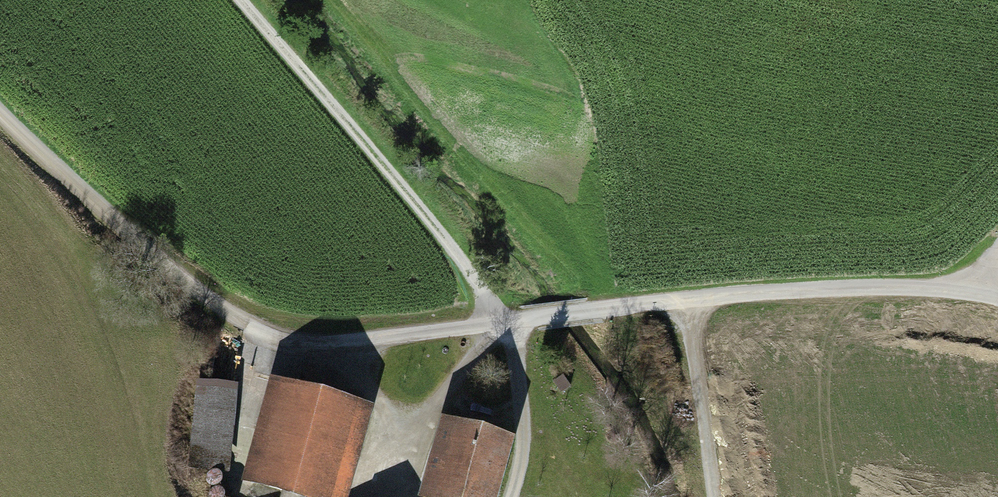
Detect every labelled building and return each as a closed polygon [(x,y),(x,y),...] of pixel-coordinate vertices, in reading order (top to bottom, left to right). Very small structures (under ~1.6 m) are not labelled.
[(222,466),(227,387),(200,383),(193,468),(222,466)] [(357,406),(285,386),(271,434),(264,432),(262,440),(269,442),(263,463),(252,460),(247,479),(311,496),(332,496),(357,406)] [(454,426),(446,454),(436,451),(426,486),(436,488),(433,496),(494,496),(510,443),(454,426)]
